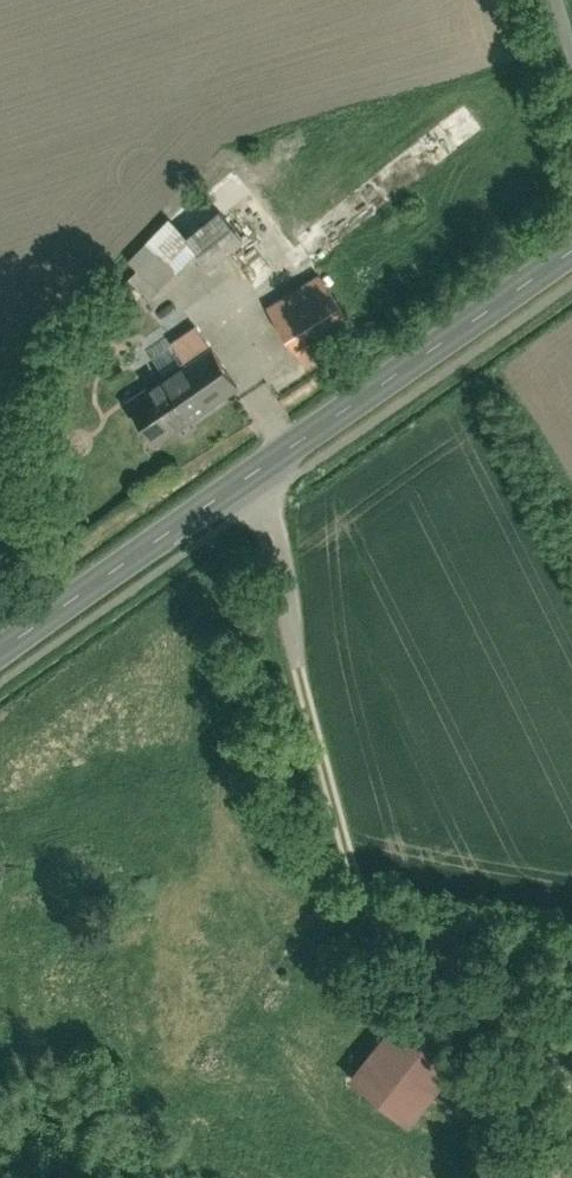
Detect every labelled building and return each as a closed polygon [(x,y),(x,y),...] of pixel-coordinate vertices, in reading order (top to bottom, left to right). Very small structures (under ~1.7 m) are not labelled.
[(215,198),(182,225),(162,205),(121,247),(129,255),(123,261),(141,278),(147,272),(152,277),(191,236),(207,255),(240,229),(215,198)] [(312,261),(260,292),(282,328),(334,297),(312,261)] [(127,394),(160,441),(239,385),(194,321),(151,352),(163,369),(127,394)] [(391,1030),(346,1089),(409,1137),(454,1078),(391,1030)]
